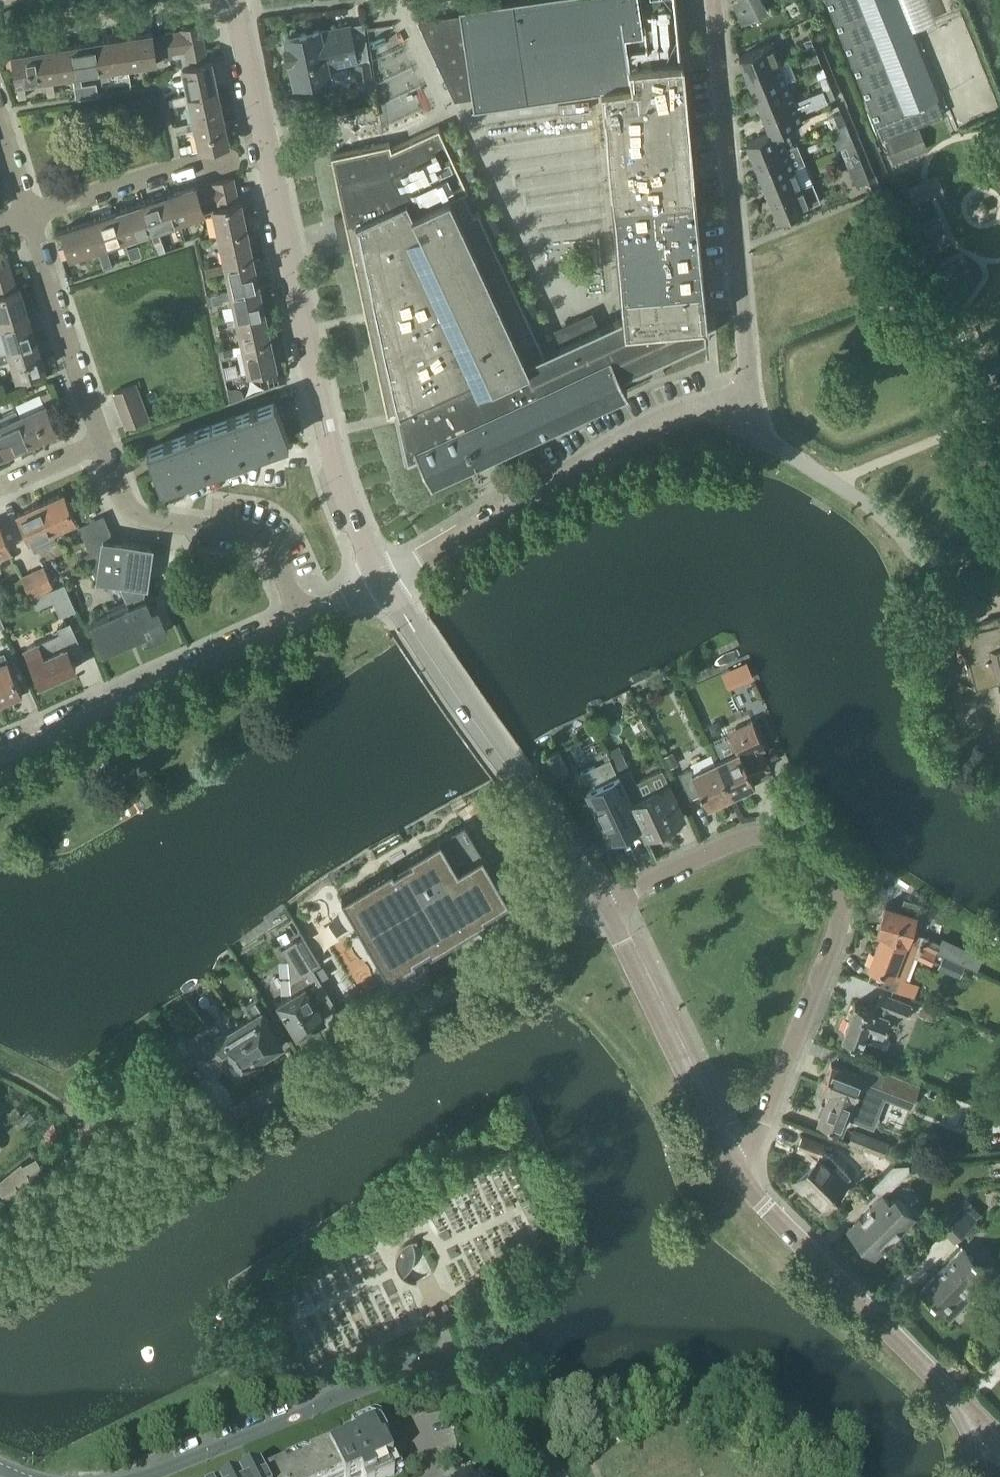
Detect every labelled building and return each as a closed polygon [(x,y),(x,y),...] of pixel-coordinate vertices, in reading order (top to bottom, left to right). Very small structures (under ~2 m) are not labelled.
[(679,61),(674,0),(501,0),(459,6),(460,15),(419,21),(455,99),(472,97),(473,106),(600,87),(621,315),(598,326),(593,316),(580,322),(579,319),(566,324),(568,328),(555,333),(560,343),(542,352),(478,212),(473,215),(462,192),(467,190),(438,127),(391,149),(390,143),(330,156),(343,216),(334,218),(341,246),(350,244),(387,415),(396,411),(406,457),(417,452),(430,481),(626,390),(620,375),(704,336),(703,323),(706,322),(682,60),(679,61)] [(766,12),(760,0),(739,0),(743,8),(735,11),(741,24),(766,12)] [(896,0),(826,0),(882,139),(943,115),(933,89),(896,0)] [(181,32),(177,33),(179,43),(202,38),(199,26),(181,30),(181,32)] [(327,66),(356,60),(349,26),(320,32),(320,31),(283,38),(294,86),(330,78),(327,66)] [(152,33),(122,38),(127,66),(155,61),(163,60),(163,59),(168,58),(164,35),(152,36),(152,33)] [(177,33),(164,35),(168,58),(173,57),(174,58),(181,57),(181,55),(179,43),(177,33)] [(122,38),(94,42),(99,70),(101,80),(109,79),(107,69),(127,66),(122,38)] [(202,38),(179,43),(181,55),(204,50),(202,38)] [(810,38),(803,40),(808,54),(815,51),(814,48),(810,38)] [(94,42),(68,46),(72,75),(73,85),(75,99),(97,95),(95,83),(81,85),(81,84),(79,74),(99,70),(94,42)] [(740,56),(738,57),(747,77),(778,64),(770,44),(750,52),(740,56)] [(68,46),(39,51),(43,80),(45,89),(45,94),(54,92),(53,88),(52,78),(72,75),(68,46)] [(204,50),(181,55),(181,57),(184,66),(182,67),(186,89),(188,95),(216,89),(210,61),(207,61),(204,50)] [(39,51),(12,55),(12,59),(13,68),(16,89),(18,99),(26,97),(24,82),(43,80),(39,51)] [(815,51),(808,54),(811,63),(819,60),(815,51)] [(778,64),(747,77),(754,96),(786,82),(796,78),(788,60),(778,64)] [(368,62),(355,64),(358,87),(371,86),(368,62)] [(825,76),(818,79),(822,90),(830,87),(825,76)] [(786,82),(754,96),(762,114),(794,101),(786,82)] [(822,90),(827,101),(834,98),(830,87),(822,90)] [(188,95),(171,98),(173,106),(189,103),(193,122),(222,116),(216,89),(188,95)] [(794,101),(762,114),(763,116),(770,133),(777,130),(785,127),(785,128),(802,121),(801,120),(797,110),(804,108),(806,111),(827,102),(827,101),(822,90),(794,101)] [(839,129),(846,126),(841,113),(827,119),(831,130),(838,127),(839,129)] [(193,122),(173,126),(175,134),(195,130),(199,150),(228,144),(222,116),(193,122)] [(843,139),(850,135),(846,126),(839,129),(843,139)] [(770,133),(746,142),(753,162),(792,145),(785,128),(785,127),(777,130),(770,133)] [(918,132),(887,144),(894,160),(895,160),(916,151),(924,148),(921,139),(918,132)] [(792,145),(753,162),(761,181),(793,168),(804,163),(796,144),(793,146),(792,145)] [(848,169),(861,164),(856,151),(849,154),(848,154),(843,156),(847,168),(848,167),(848,169)] [(856,187),(868,181),(861,164),(848,169),(856,187)] [(793,168),(761,181),(769,199),(801,186),(793,168)] [(944,192),(937,175),(922,181),(906,187),(913,204),(929,198),(944,192)] [(231,179),(210,184),(213,196),(234,191),(232,179),(231,179)] [(801,186),(769,199),(777,219),(781,217),(790,214),(792,213),(794,218),(803,214),(807,212),(806,211),(805,208),(809,206),(820,202),(812,182),(801,187),(801,186)] [(216,207),(213,196),(210,184),(207,184),(197,188),(204,211),(212,208),(216,207)] [(204,211),(197,188),(196,186),(167,195),(176,222),(205,213),(204,211)] [(234,191),(213,196),(216,207),(237,203),(234,191)] [(167,195),(141,204),(150,231),(154,245),(162,242),(159,234),(178,228),(176,222),(167,195)] [(216,207),(212,208),(219,236),(246,230),(240,202),(237,203),(216,207)] [(123,239),(150,231),(141,204),(114,213),(123,239)] [(105,245),(123,239),(114,213),(87,222),(96,248),(103,268),(112,265),(105,245)] [(69,257),(96,248),(87,222),(60,230),(69,257)] [(246,230),(219,236),(224,264),(252,258),(246,230)] [(26,315),(17,287),(16,288),(5,254),(0,256),(0,322),(0,323),(26,315)] [(205,268),(204,268),(207,279),(207,278),(214,277),(216,273),(226,271),(230,291),(258,285),(252,258),(224,264),(214,266),(205,268)] [(966,283),(956,261),(942,267),(941,268),(951,290),(951,289),(966,283)] [(230,291),(210,295),(212,305),(223,302),(223,300),(230,298),(232,298),(236,318),(264,312),(258,285),(230,291)] [(264,312),(236,318),(238,326),(242,345),(242,346),(269,340),(264,312)] [(35,342),(26,315),(0,323),(0,324),(0,332),(3,331),(9,350),(35,342)] [(275,368),(269,340),(242,346),(242,345),(222,349),(224,359),(227,359),(233,355),(244,353),(248,374),(275,368)] [(0,353),(0,365),(1,365),(1,363),(12,360),(18,378),(44,369),(35,342),(9,350),(0,353)] [(117,405),(140,396),(135,385),(113,393),(117,405)] [(19,416),(30,442),(57,430),(45,404),(52,400),(48,392),(40,396),(45,404),(19,416)] [(121,416),(144,408),(140,396),(117,405),(121,416)] [(224,464),(288,440),(274,402),(210,426),(224,464)] [(125,427),(148,419),(144,408),(121,416),(125,427)] [(30,442),(19,416),(0,424),(0,443),(5,454),(30,442)] [(160,487),(224,464),(210,426),(146,449),(160,487)] [(50,530),(75,519),(63,493),(38,504),(50,530)] [(29,540),(50,530),(38,504),(17,514),(29,540)] [(85,540),(108,529),(102,517),(79,527),(85,540)] [(11,550),(0,525),(0,555),(11,550)] [(128,602),(89,619),(102,647),(146,628),(149,636),(167,628),(157,605),(150,608),(145,595),(143,595),(151,547),(114,542),(108,529),(85,540),(90,551),(91,553),(96,550),(99,558),(88,563),(95,578),(96,578),(96,580),(99,580),(99,581),(120,584),(120,586),(128,602)] [(90,551),(84,554),(88,563),(99,558),(96,550),(91,553),(90,551)] [(39,595),(53,588),(43,566),(29,572),(39,595)] [(30,599),(39,595),(29,572),(20,576),(30,599)] [(39,595),(30,599),(35,610),(53,601),(60,617),(75,610),(64,584),(53,588),(39,595)] [(959,633),(973,688),(996,682),(999,681),(999,617),(981,622),(982,627),(959,633)] [(83,655),(74,635),(69,623),(56,629),(59,634),(38,643),(38,642),(23,649),(40,684),(75,668),(71,660),(83,655)] [(0,653),(0,702),(22,693),(7,658),(4,651),(0,653)] [(715,760),(731,795),(742,790),(743,793),(752,789),(750,786),(754,784),(751,777),(769,768),(761,750),(764,748),(751,720),(727,731),(729,736),(714,743),(721,757),(715,760)] [(609,839),(640,825),(630,802),(632,801),(620,775),(618,776),(609,758),(580,772),(587,788),(585,789),(609,839)] [(718,801),(731,795),(715,760),(692,771),(690,767),(679,772),(690,796),(701,791),(708,806),(712,804),(712,806),(719,803),(718,801)] [(630,770),(620,775),(632,801),(630,802),(640,825),(645,836),(684,817),(668,784),(643,796),(630,770)] [(348,893),(341,897),(351,913),(360,929),(368,941),(368,942),(388,974),(415,957),(413,954),(428,945),(429,948),(430,948),(486,915),(484,911),(496,904),(508,896),(469,832),(464,823),(463,823),(422,848),(407,857),(409,860),(393,870),(391,867),(348,893)] [(903,899),(900,910),(885,905),(876,933),(881,935),(881,934),(908,942),(909,942),(935,954),(939,943),(923,935),(923,936),(916,934),(919,922),(914,919),(919,903),(903,899)] [(930,965),(935,954),(909,942),(908,942),(881,934),(881,935),(867,968),(871,970),(867,980),(900,993),(914,998),(919,985),(905,980),(914,957),(930,965)] [(296,942),(295,940),(281,949),(288,961),(290,995),(277,1003),(297,1036),(325,1018),(323,1014),(335,1007),(312,968),(296,942)] [(906,1020),(912,1005),(879,993),(872,1011),(854,1004),(841,1037),(884,1054),(890,1039),(881,1036),(888,1018),(890,1019),(891,1014),(906,1020)] [(237,1023),(259,1059),(282,1045),(253,999),(242,1006),(249,1016),(237,1023)] [(260,1061),(259,1059),(237,1023),(211,1039),(209,1037),(197,1044),(205,1057),(215,1050),(220,1058),(215,1061),(219,1069),(225,1066),(233,1079),(260,1061)] [(185,1070),(196,1063),(180,1038),(169,1044),(185,1070)] [(885,1084),(880,1083),(884,1072),(862,1063),(858,1074),(830,1064),(821,1087),(829,1090),(817,1121),(842,1131),(854,1099),(853,1098),(857,1089),(880,1098),(885,1084)] [(852,1131),(847,1143),(883,1157),(888,1144),(852,1131)] [(814,1162),(797,1179),(822,1205),(847,1181),(851,1177),(822,1148),(823,1143),(803,1136),(798,1150),(804,1152),(814,1162)] [(893,1143),(890,1144),(888,1149),(889,1153),(893,1154),(897,1153),(899,1148),(898,1144),(893,1143)] [(892,1166),(884,1174),(895,1184),(908,1171),(907,1165),(892,1166)] [(889,1202),(883,1196),(882,1195),(848,1229),(858,1239),(858,1240),(873,1255),(912,1216),(894,1197),(889,1202)] [(976,1221),(961,1206),(940,1228),(954,1242),(976,1221)] [(414,1248),(411,1242),(405,1244),(401,1247),(397,1253),(395,1260),(395,1267),(398,1273),(401,1277),(406,1273),(409,1269),(412,1265),(414,1260),(414,1254),(414,1248)] [(961,1245),(952,1254),(918,1288),(924,1294),(923,1298),(930,1304),(934,1304),(948,1317),(976,1288),(968,1280),(982,1266),(961,1245)] [(264,1473),(266,1476),(359,1476),(360,1476),(361,1476),(392,1476),(394,1476),(388,1463),(392,1461),(384,1443),(388,1441),(380,1424),(368,1419),(339,1433),(341,1437),(334,1440),(308,1453),(310,1457),(286,1468),(284,1464),(264,1473)]
